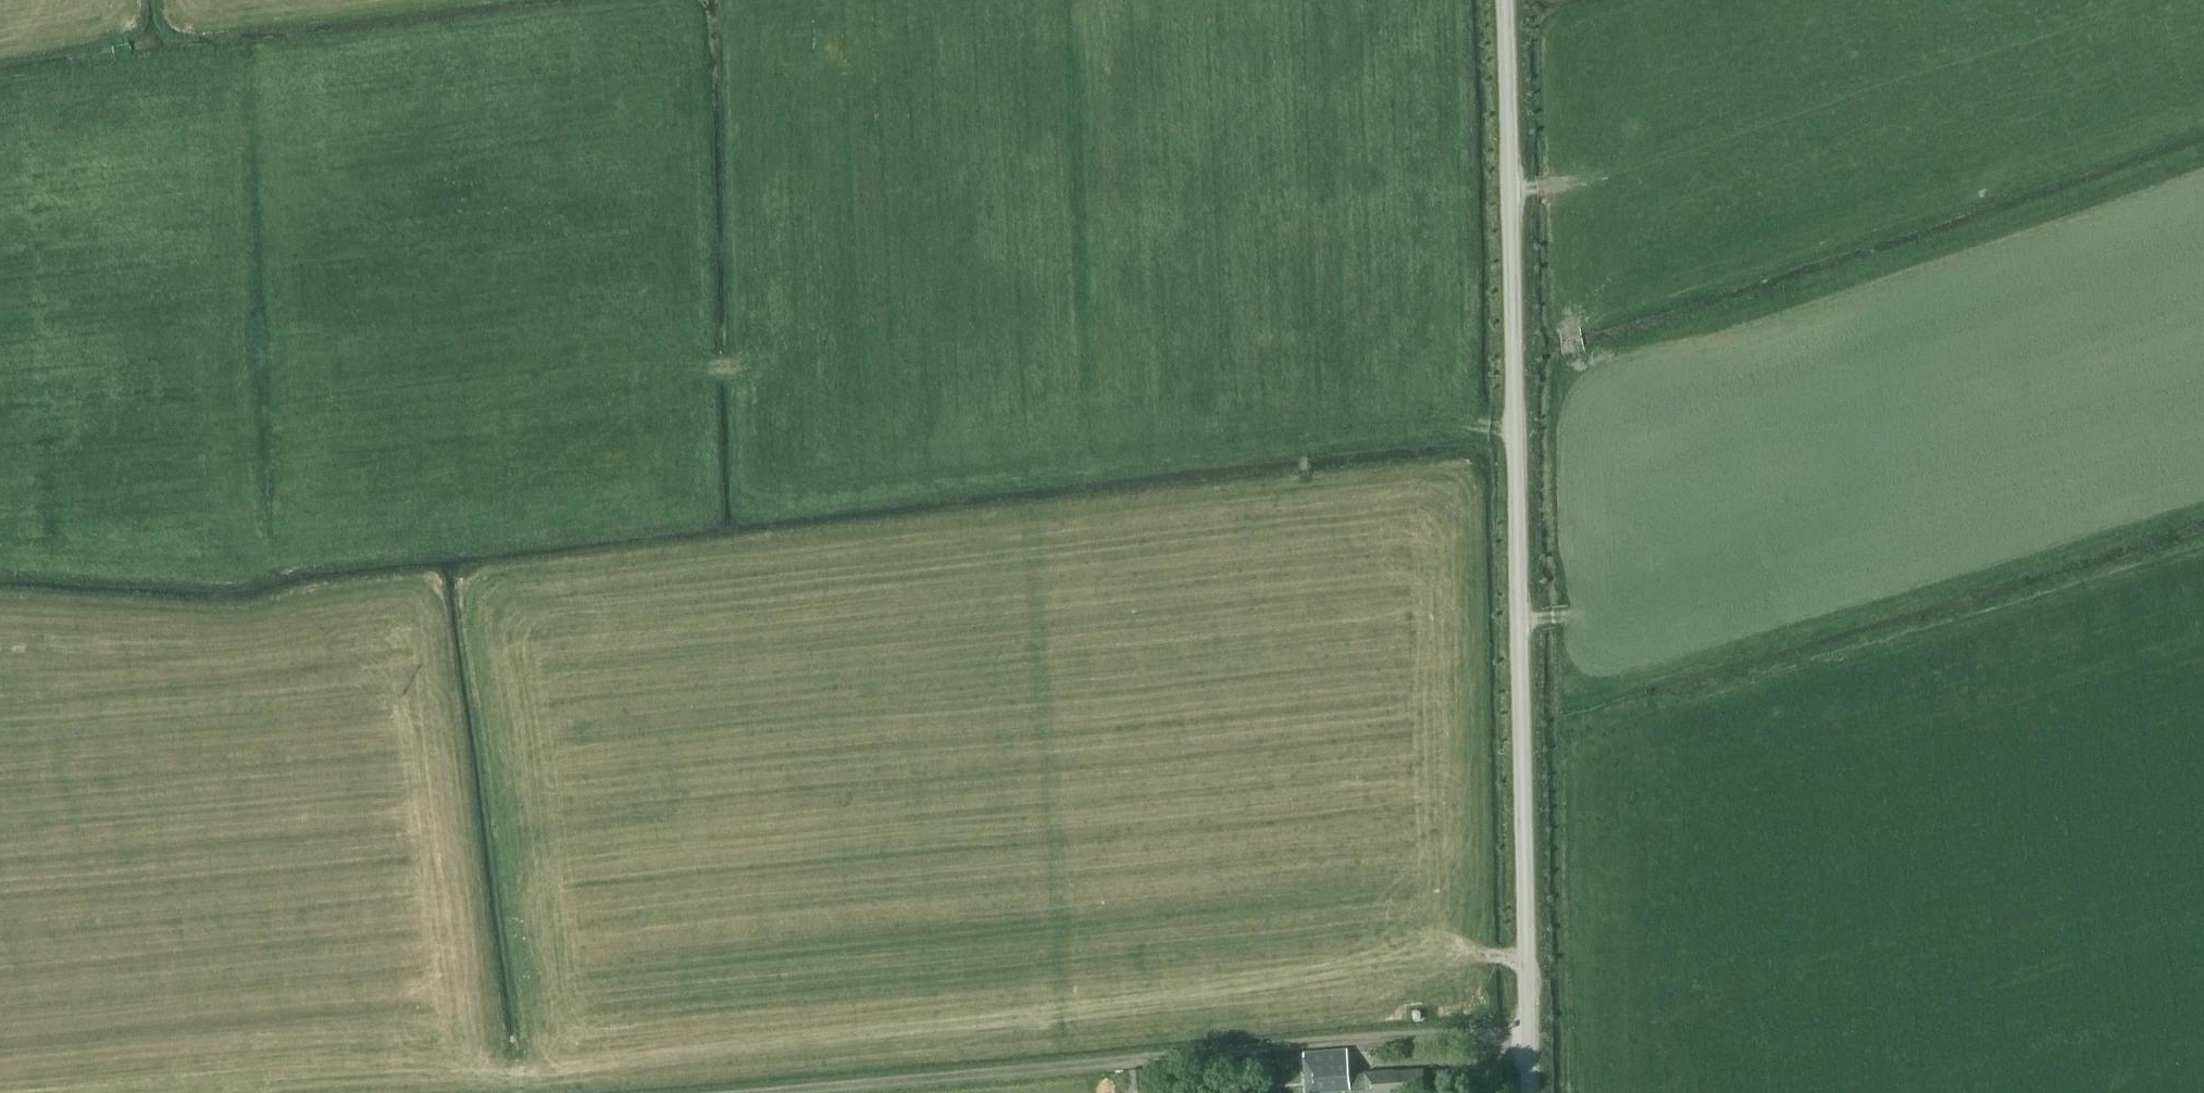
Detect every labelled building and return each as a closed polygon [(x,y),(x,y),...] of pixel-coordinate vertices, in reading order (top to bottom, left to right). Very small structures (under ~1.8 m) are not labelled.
[(1423,1071),(1395,1073),(1394,1072),(1364,1075),(1364,1078),(1349,1080),(1347,1050),(1303,1054),(1306,1092),(1333,1092),(1349,1092),(1425,1092),(1423,1071)]
